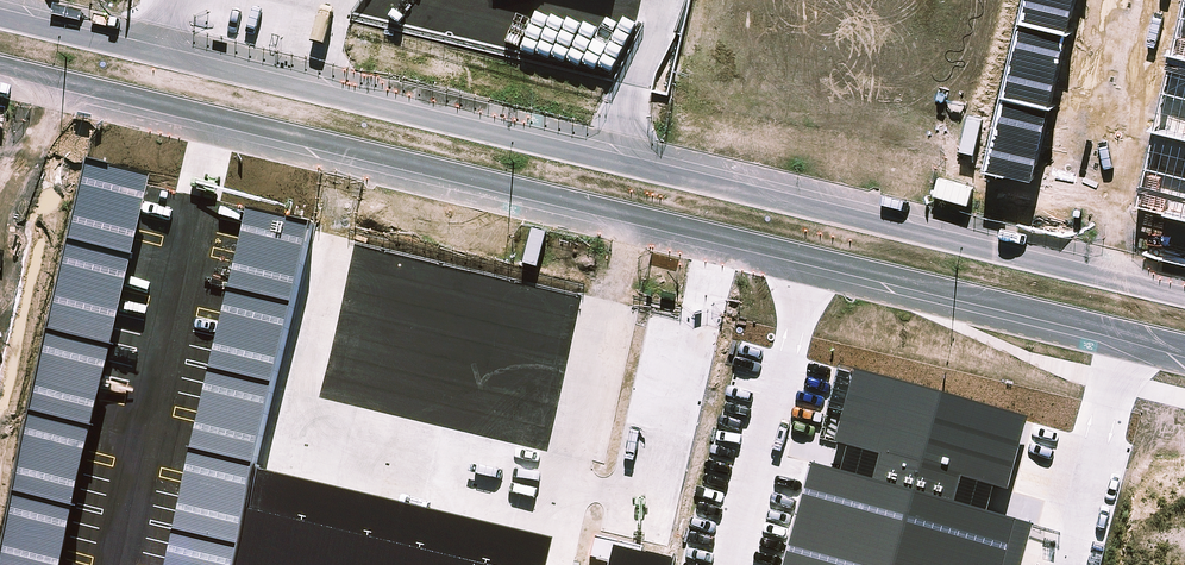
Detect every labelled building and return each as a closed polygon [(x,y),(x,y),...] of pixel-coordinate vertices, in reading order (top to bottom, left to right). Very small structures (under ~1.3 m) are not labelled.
[(996,170),(1042,180),(1082,0),(1034,0),(996,170)] [(1135,208),(1184,219),(1184,0),(1181,0),(1135,208)] [(85,170),(68,247),(129,261),(147,184),(85,170)] [(247,215),(229,292),(293,306),(310,229),(247,215)] [(68,247),(49,324),(111,338),(129,261),(68,247)] [(229,292),(211,368),(275,383),(293,306),(229,292)] [(49,324),(32,400),(93,415),(111,338),(49,324)] [(211,368),(194,445),(257,460),(275,383),(211,368)] [(772,564),(1021,564),(1034,521),(952,499),(959,474),(1006,487),(1026,417),(854,371),(828,464),(802,457),(772,564)] [(32,400),(14,477),(75,491),(93,415),(32,400)] [(194,445),(176,522),(240,537),(257,460),(194,445)] [(269,471),(247,564),(543,564),(549,538),(269,471)] [(0,535),(0,555),(43,564),(57,564),(75,491),(14,477),(0,535)] [(166,564),(233,564),(240,537),(176,522),(166,564)] [(675,557),(608,541),(603,564),(673,564),(675,557)] [(0,555),(0,564),(43,564),(0,555)]
